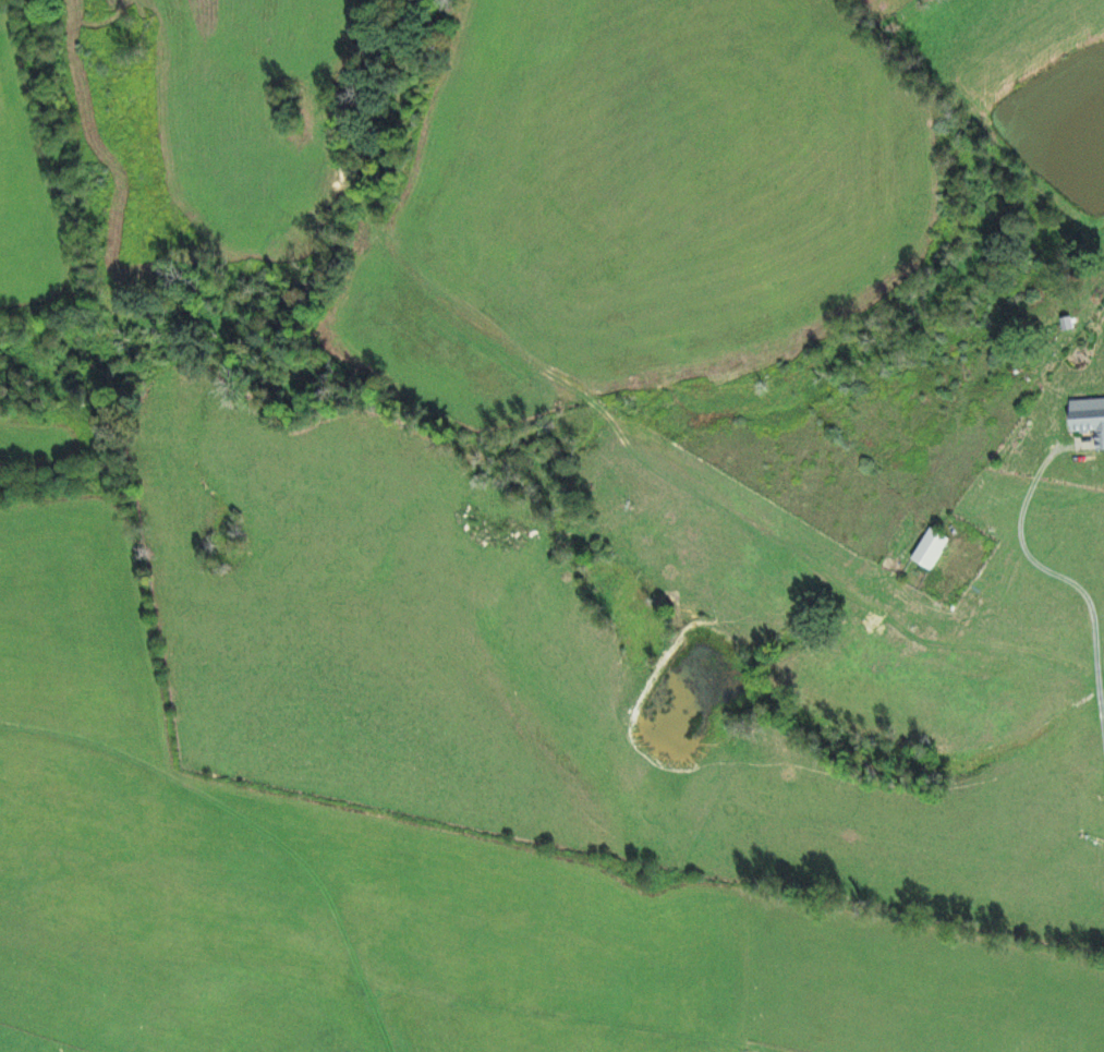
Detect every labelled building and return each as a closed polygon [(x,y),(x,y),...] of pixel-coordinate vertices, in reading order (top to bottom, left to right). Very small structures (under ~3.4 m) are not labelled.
[(1071,432),(1095,431),(1095,449),(1103,449),(1103,399),(1070,400),(1071,432)] [(950,540),(931,528),(911,558),(930,570),(950,540)]
